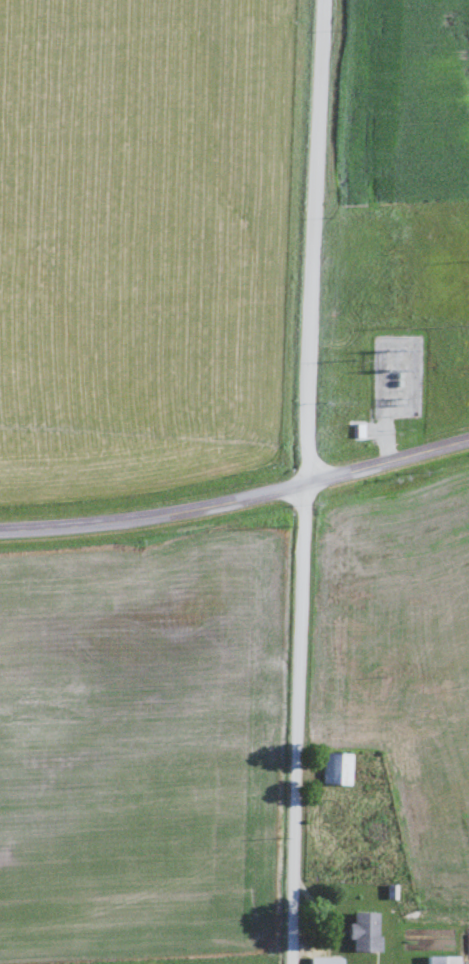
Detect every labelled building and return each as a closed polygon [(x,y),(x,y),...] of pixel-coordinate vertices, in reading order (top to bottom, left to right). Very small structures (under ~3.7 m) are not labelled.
[(400,349),(419,349),(419,338),(400,338),(400,349)] [(321,783),(349,783),(349,752),(321,752),(321,783)] [(376,911),(348,911),(348,938),(351,938),(351,950),(376,950),(376,911)] [(455,955),(425,955),(425,963),(455,963),(455,955)]
